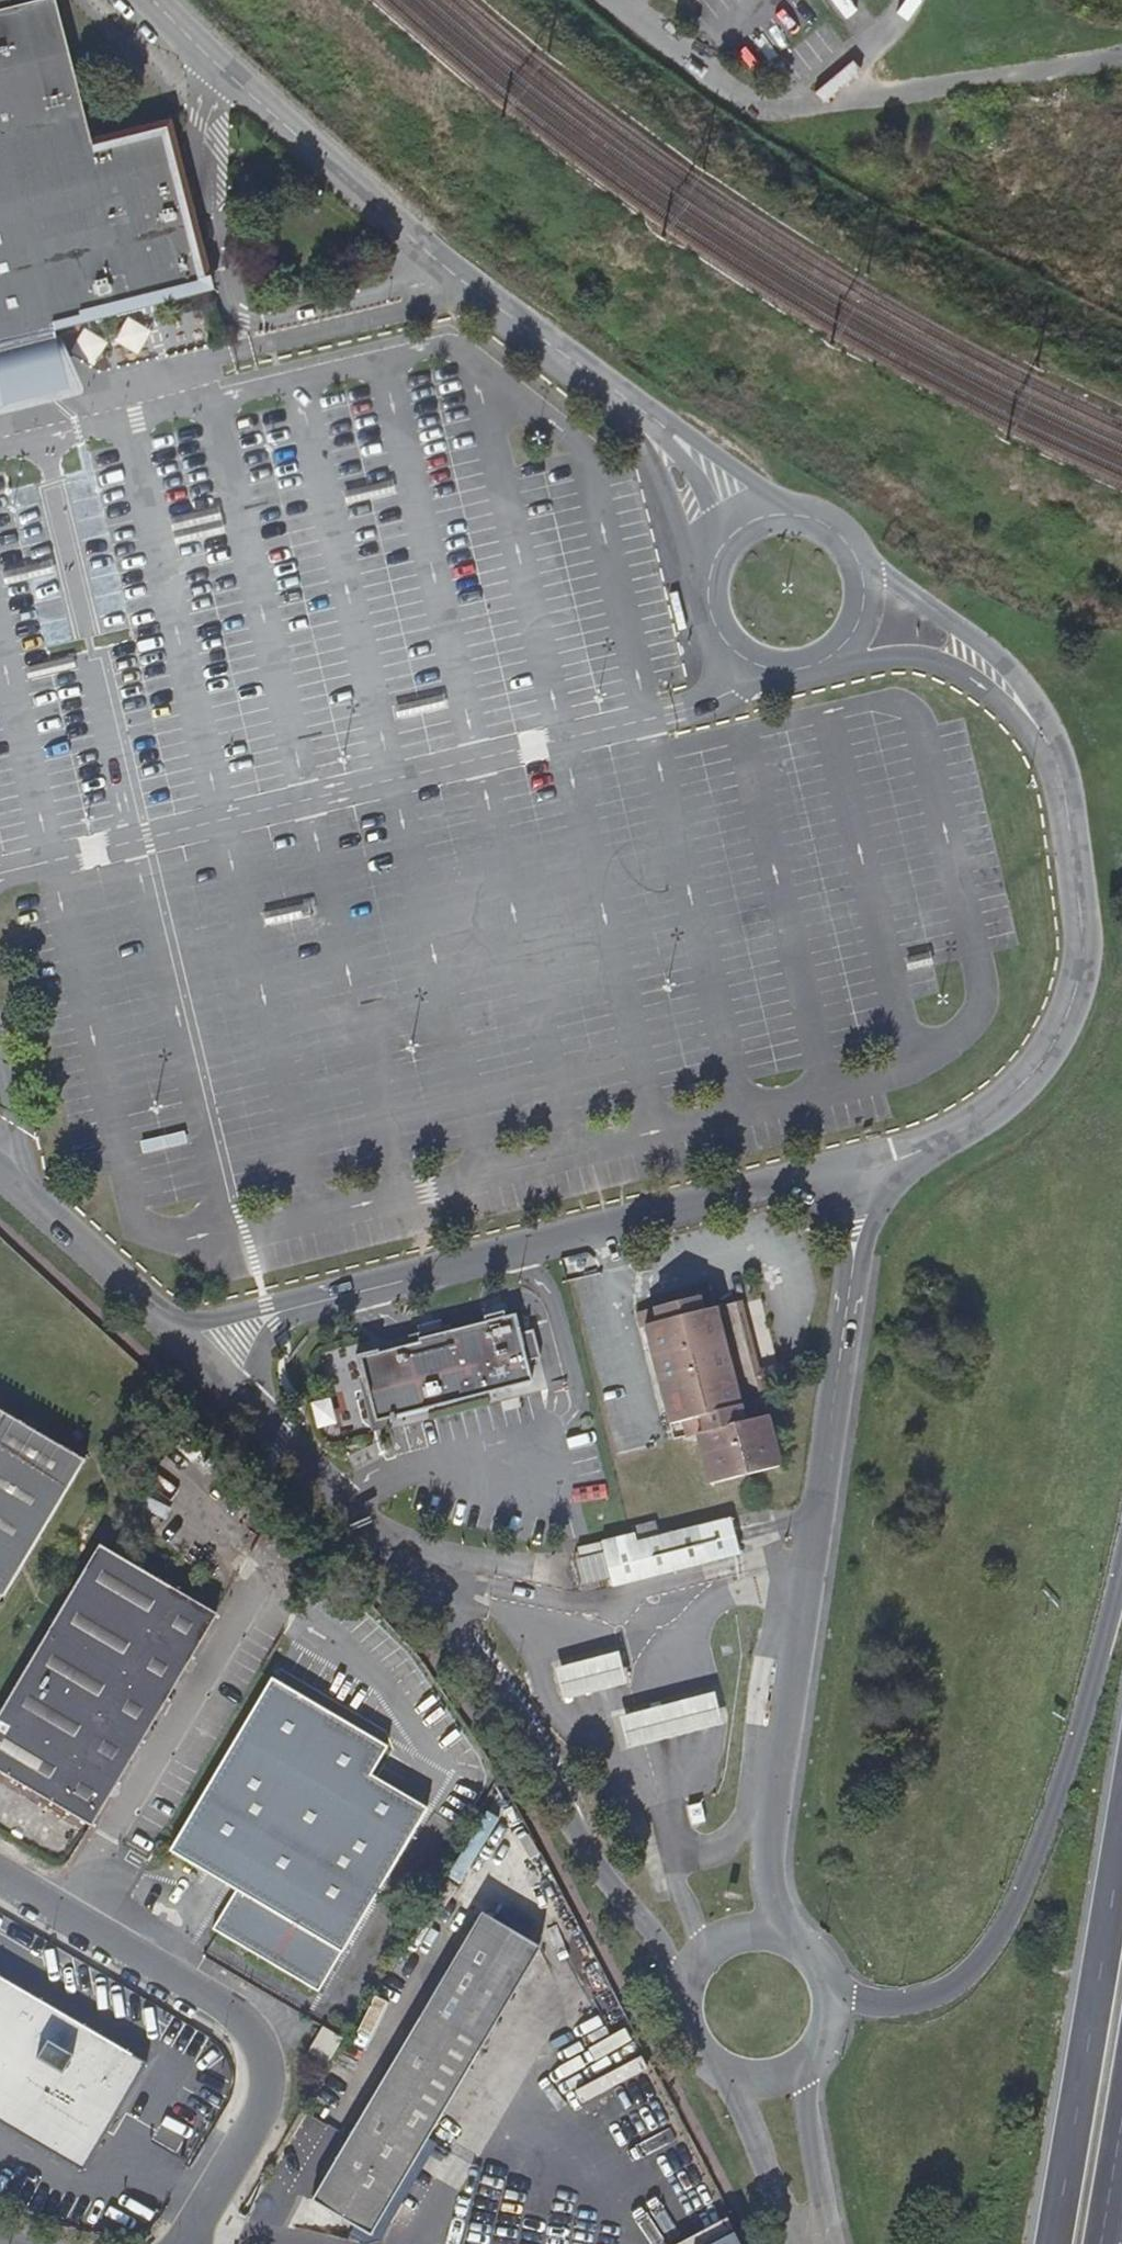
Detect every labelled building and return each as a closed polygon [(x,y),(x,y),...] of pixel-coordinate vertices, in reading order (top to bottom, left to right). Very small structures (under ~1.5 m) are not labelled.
[(214,290),(176,123),(92,144),(56,0),(45,0),(11,8),(5,0),(0,0),(0,343),(214,290)] [(345,100),(332,115),(340,122),(354,108),(345,100)] [(137,354),(151,331),(132,320),(125,321),(113,340),(137,354)] [(93,366),(107,342),(88,330),(82,332),(70,351),(93,366)] [(868,470),(861,479),(870,486),(877,477),(868,470)] [(225,534),(218,507),(169,519),(175,546),(225,534)] [(5,585),(53,574),(51,562),(2,573),(5,585)] [(140,1154),(188,1142),(185,1130),(137,1142),(140,1154)] [(657,1336),(646,1339),(670,1439),(684,1436),(688,1449),(698,1447),(711,1497),(778,1480),(765,1428),(758,1430),(755,1416),(761,1414),(757,1397),(754,1384),(736,1315),(703,1324),(699,1309),(654,1321),(657,1336)] [(369,1396),(375,1422),(390,1419),(532,1382),(527,1362),(541,1358),(533,1330),(520,1334),(514,1313),(504,1316),(502,1310),(482,1316),(483,1322),(450,1330),(449,1325),(416,1334),(419,1343),(379,1354),(378,1350),(355,1356),(361,1377),(366,1397),(369,1396)] [(640,1339),(646,1339),(657,1336),(654,1321),(637,1325),(640,1339)] [(392,1427),(390,1419),(375,1422),(369,1396),(366,1397),(361,1377),(357,1378),(371,1432),(392,1427)] [(86,1466),(0,1414),(0,1602),(1,1600),(5,1602),(86,1466)] [(609,1579),(614,1600),(739,1567),(729,1531),(639,1555),(637,1546),(589,1558),(592,1571),(606,1567),(609,1579)] [(214,1619),(98,1548),(0,1712),(0,1777),(87,1830),(214,1619)] [(609,1579),(606,1567),(592,1571),(589,1558),(573,1563),(581,1586),(609,1579)] [(553,1676),(561,1708),(624,1691),(616,1659),(553,1676)] [(386,1753),(362,1738),(271,1684),(169,1854),(233,1894),(211,1932),(237,1948),(316,1995),(426,1814),(370,1781),(386,1753)] [(712,1702),(617,1727),(625,1758),(720,1733),(712,1702)] [(697,1814),(686,1817),(691,1835),(701,1832),(697,1814)] [(686,1817),(670,1822),(675,1839),(691,1835),(686,1817)] [(316,2204),(376,2240),(550,1960),(533,1950),(543,1932),(517,1916),(507,1933),(490,1923),(316,2204)] [(82,2169),(145,2062),(0,1977),(0,2121),(82,2169)] [(324,2071),(344,2038),(324,2026),(305,2058),(324,2071)] [(732,2233),(711,2243),(738,2243),(732,2233)]
